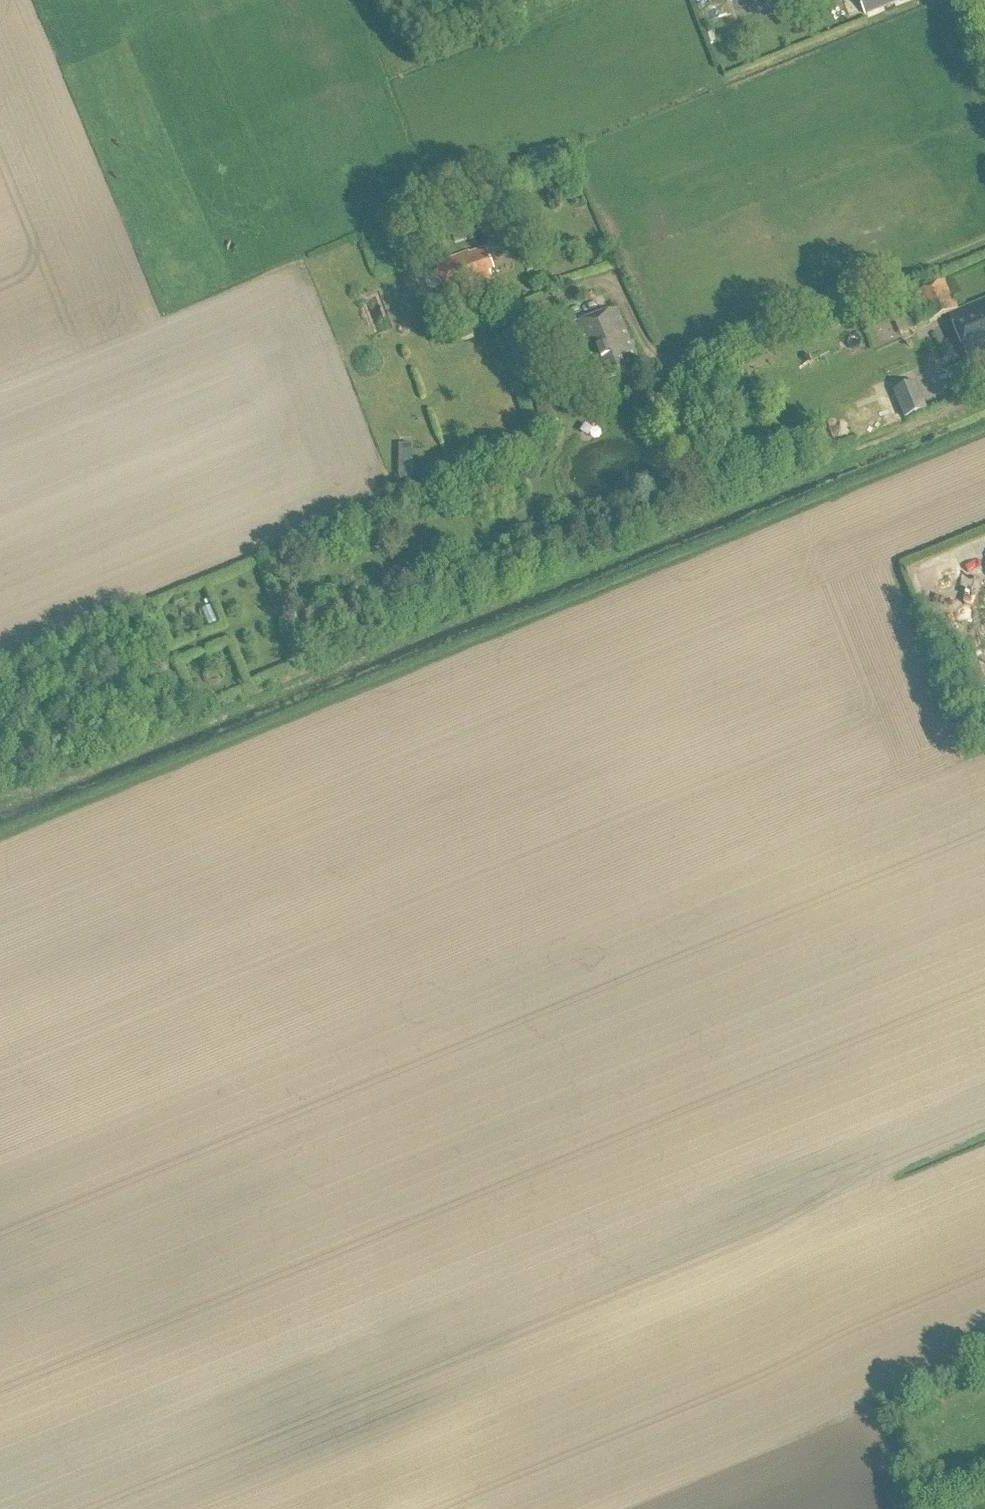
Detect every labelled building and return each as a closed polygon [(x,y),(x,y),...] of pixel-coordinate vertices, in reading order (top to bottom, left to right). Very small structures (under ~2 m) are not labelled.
[(901,0),(857,0),(864,16),(901,0)] [(491,274),(496,271),(488,250),(473,256),(472,254),(437,267),(449,296),(493,279),(491,274)] [(944,280),(915,292),(928,322),(957,309),(944,280)] [(948,315),(968,362),(984,355),(984,299),(948,315)] [(928,326),(919,307),(907,312),(916,331),(928,326)] [(628,365),(638,360),(617,310),(577,327),(601,384),(631,372),(628,365)] [(564,333),(558,316),(523,330),(530,346),(564,333)] [(465,344),(474,341),(470,329),(461,332),(465,344)] [(516,369),(528,364),(514,330),(502,335),(516,369)] [(904,421),(928,410),(916,383),(892,394),(904,421)] [(411,447),(399,447),(399,462),(411,462),(411,447)]
